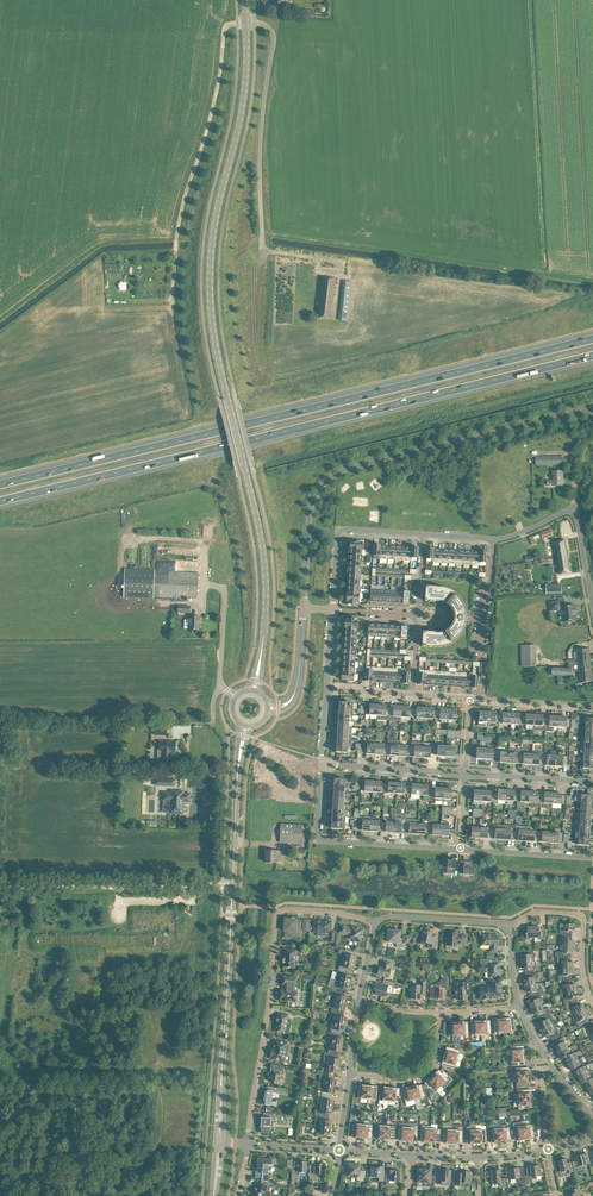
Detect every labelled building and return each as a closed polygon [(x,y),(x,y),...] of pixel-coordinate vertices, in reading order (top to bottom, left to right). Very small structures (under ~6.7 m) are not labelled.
[(336,279),(322,277),(318,318),(331,319),(336,279)] [(348,321),(351,288),(352,282),(344,281),(343,287),(339,320),(348,321)] [(536,465),(546,465),(546,457),(536,457),(536,465)] [(552,465),(557,465),(563,464),(563,457),(552,457),(552,465)] [(554,485),(564,485),(563,480),(562,480),(562,471),(553,471),(554,480),(547,481),(548,485),(554,485)] [(554,542),(559,574),(572,572),(566,540),(554,542)] [(387,559),(388,546),(385,546),(385,545),(381,545),(380,559),(387,559)] [(395,560),(396,546),(391,546),(388,546),(387,559),(395,560)] [(403,560),(404,547),(401,547),(401,546),(396,546),(395,560),(403,560)] [(418,558),(418,547),(411,546),(411,547),(410,561),(411,561),(411,557),(418,558)] [(410,561),(411,547),(407,547),(404,547),(403,560),(410,561)] [(505,559),(505,562),(514,562),(515,547),(507,547),(507,552),(503,551),(502,559),(505,559)] [(147,557),(148,548),(140,548),(140,557),(147,557)] [(440,563),(441,550),(438,549),(434,549),(433,562),(440,563)] [(448,563),(449,550),(444,549),(444,550),(441,550),(440,563),(448,563)] [(456,564),(457,551),(454,550),(449,550),(448,563),(456,564)] [(464,564),(465,551),(460,550),(460,551),(457,551),(456,564),(464,564)] [(472,565),(472,552),(469,552),(469,551),(465,551),(464,564),(472,565)] [(479,565),(480,552),(476,551),(475,552),(472,552),(472,565),(479,565)] [(486,562),(487,551),(480,551),(480,552),(479,565),(480,565),(480,562),(486,562)] [(551,571),(550,568),(549,562),(529,565),(530,571),(530,574),(551,571)] [(154,571),(125,569),(124,597),(153,598),(153,596),(174,597),(174,601),(186,601),(186,598),(197,598),(198,573),(154,571)] [(561,584),(547,584),(547,594),(562,593),(561,584)] [(427,646),(428,643),(432,644),(432,643),(435,644),(438,644),(440,644),(443,644),(446,643),(449,642),(452,640),(453,640),(455,638),(458,636),(459,635),(461,632),(462,630),(463,629),(463,627),(464,626),(465,623),(465,620),(465,617),(465,614),(465,611),(465,610),(463,606),(462,603),(460,600),(458,598),(456,596),(455,595),(452,593),(449,592),(446,590),(443,590),(442,590),(438,589),(436,589),(431,589),(431,586),(433,587),(433,586),(426,586),(425,601),(429,601),(429,600),(432,600),(432,601),(437,601),(439,601),(442,601),(442,599),(445,600),(444,602),(447,603),(449,605),(450,604),(452,606),(451,607),(452,609),(453,612),(454,615),(454,617),(455,617),(454,618),(454,619),(454,621),(453,623),(451,626),(450,628),(451,629),(448,631),(447,630),(445,631),(442,632),(443,634),(440,634),(440,633),(437,633),(435,632),(430,631),(430,633),(427,632),(427,631),(423,631),(422,646),(429,646),(430,646),(427,646)] [(402,603),(410,604),(411,591),(403,591),(403,602),(402,603)] [(553,601),(550,602),(551,612),(562,610),(563,622),(568,621),(569,623),(572,622),(572,621),(577,620),(575,605),(561,607),(560,607),(559,601),(553,601)] [(190,605),(182,605),(178,605),(178,613),(190,613),(190,605)] [(200,617),(194,616),(189,616),(189,629),(199,630),(199,622),(200,622),(200,617)] [(408,639),(409,626),(401,626),(400,637),(400,638),(408,639)] [(536,645),(521,645),(522,666),(536,666),(536,645)] [(549,675),(572,676),(573,671),(580,671),(581,683),(587,682),(592,681),(592,680),(590,648),(584,649),(577,650),(578,659),(569,660),(569,668),(549,667),(549,675)] [(379,680),(380,667),(372,666),(372,670),(371,681),(372,681),(372,680),(376,680),(379,680)] [(387,681),(388,667),(380,667),(379,680),(382,680),(382,681),(387,681)] [(395,681),(396,668),(388,667),(387,681),(392,682),(392,681),(395,681)] [(403,683),(404,672),(404,669),(396,668),(395,681),(398,681),(398,682),(402,682),(402,683),(403,683)] [(432,683),(433,670),(425,670),(425,673),(424,684),(425,684),(429,684),(429,683),(432,683)] [(440,685),(441,671),(433,670),(432,683),(435,684),(440,685)] [(448,685),(449,671),(441,671),(440,685),(445,685),(445,684),(448,685)] [(456,686),(457,672),(449,671),(448,685),(451,685),(456,686)] [(464,686),(465,672),(457,672),(456,686),(461,686),(461,685),(464,686)] [(472,687),(473,676),(473,673),(465,672),(464,686),(467,686),(471,687),(472,687)] [(378,715),(378,704),(370,704),(370,706),(366,706),(366,714),(378,715)] [(378,704),(378,715),(382,715),(382,720),(389,720),(389,716),(390,707),(387,707),(387,705),(378,704)] [(401,717),(402,706),(393,705),(393,707),(390,707),(389,716),(401,717)] [(410,708),(410,706),(402,706),(401,717),(413,717),(413,709),(410,708)] [(425,718),(425,707),(417,707),(417,709),(413,709),(413,717),(425,718)] [(433,710),(434,708),(425,707),(425,718),(436,719),(437,710),(433,710)] [(448,720),(449,709),(440,708),(440,710),(437,710),(436,719),(448,720)] [(449,709),(448,720),(452,720),(452,723),(456,723),(456,720),(459,721),(459,712),(457,712),(457,709),(449,709)] [(479,711),(479,722),(487,722),(488,712),(488,711),(479,711)] [(488,712),(487,722),(493,723),(493,726),(498,727),(499,723),(499,714),(496,714),(496,712),(488,711),(488,712)] [(510,724),(511,713),(503,712),(503,714),(499,714),(499,723),(502,723),(510,724)] [(523,716),(519,715),(519,713),(511,713),(510,724),(519,724),(522,724),(523,716)] [(534,725),(535,714),(526,714),(526,716),(523,716),(522,724),(526,725),(534,725)] [(539,726),(539,730),(545,730),(546,717),(543,717),(543,715),(535,714),(534,725),(539,726)] [(558,716),(550,715),(550,717),(546,717),(545,730),(552,731),(552,727),(557,727),(558,716)] [(585,724),(586,724),(592,725),(592,716),(586,715),(586,718),(585,718),(585,724)] [(566,716),(558,716),(557,727),(566,727),(569,728),(570,719),(566,719),(566,716)] [(155,725),(155,735),(166,735),(167,726),(155,725)] [(388,744),(387,753),(390,753),(390,755),(399,756),(399,745),(400,740),(388,739),(388,744)] [(477,748),(476,759),(485,759),(485,748),(486,740),(480,740),(480,748),(477,748)] [(176,742),(170,742),(160,742),(159,748),(158,748),(157,760),(162,760),(170,761),(171,753),(169,753),(169,751),(175,751),(176,742)] [(375,754),(376,744),(364,743),(363,752),(367,752),(367,754),(375,754)] [(387,753),(388,744),(376,744),(375,754),(383,755),(384,753),(387,753)] [(410,755),(411,746),(399,745),(399,756),(407,757),(407,754),(410,755)] [(434,754),(435,745),(431,745),(431,747),(423,747),(422,757),(430,758),(431,754),(434,754)] [(446,757),(446,746),(435,745),(434,754),(437,754),(437,756),(446,757)] [(411,746),(410,755),(414,755),(414,757),(422,757),(423,747),(411,746)] [(455,746),(446,746),(446,757),(454,757),(455,746)] [(497,749),(494,749),(485,748),(485,759),(493,760),(493,758),(496,758),(497,749)] [(501,752),(501,749),(497,749),(496,758),(500,758),(500,763),(508,763),(509,752),(501,752)] [(520,753),(521,749),(509,749),(509,752),(508,763),(516,764),(516,762),(520,762),(520,753)] [(532,754),(531,765),(540,765),(540,763),(543,763),(544,754),(540,754),(541,752),(532,751),(532,754)] [(555,766),(555,755),(556,751),(551,751),(551,755),(547,755),(544,754),(543,763),(547,764),(546,766),(555,766)] [(524,753),(520,753),(520,762),(523,762),(523,764),(531,765),(532,754),(524,753)] [(568,756),(564,756),(555,755),(555,766),(563,767),(563,765),(567,765),(568,756)] [(583,761),(581,761),(580,770),(590,770),(590,768),(592,769),(592,762),(583,761)] [(373,792),(373,781),(365,780),(365,782),(361,782),(361,791),(373,792)] [(373,781),(373,792),(377,792),(377,796),(384,796),(384,792),(385,784),(382,783),(382,781),(373,781)] [(396,793),(397,782),(389,782),(388,784),(385,784),(384,792),(396,793)] [(408,785),(405,785),(405,783),(397,782),(396,793),(408,794),(408,785)] [(420,795),(420,784),(412,783),(412,785),(408,785),(408,794),(420,795)] [(428,789),(429,784),(420,784),(420,795),(423,795),(423,800),(431,801),(431,798),(432,789),(428,789)] [(443,801),(444,788),(435,787),(435,789),(432,789),(431,798),(435,798),(435,800),(443,801)] [(451,802),(451,799),(452,788),(444,788),(443,801),(451,802)] [(505,800),(506,789),(498,789),(498,793),(494,793),(494,802),(498,802),(498,800),(505,800)] [(518,792),(514,792),(514,790),(506,789),(505,800),(514,801),(517,801),(518,792)] [(482,801),(483,790),(474,790),(473,801),(482,801)] [(494,793),(491,793),(491,791),(483,790),(482,801),(490,802),(494,802),(494,793)] [(518,792),(517,801),(524,802),(523,807),(529,807),(530,791),(521,790),(521,792),(518,792)] [(183,791),(180,791),(171,791),(171,793),(164,793),(163,800),(171,800),(170,813),(182,814),(183,801),(186,801),(186,800),(186,794),(183,793),(183,791)] [(541,794),(538,794),(538,792),(530,791),(529,807),(534,807),(534,802),(537,803),(537,802),(541,803),(541,794)] [(552,804),(553,793),(545,792),(545,794),(541,794),(541,803),(540,807),(548,808),(548,803),(552,804)] [(565,795),(561,795),(561,793),(553,793),(552,804),(561,804),(564,804),(565,795)] [(592,802),(592,795),(581,794),(581,793),(577,793),(576,800),(581,801),(592,802)] [(362,830),(370,831),(371,817),(359,816),(358,828),(362,828),(362,830)] [(380,818),(371,817),(370,831),(378,832),(379,829),(382,830),(382,821),(379,821),(380,818)] [(385,832),(394,833),(395,818),(383,818),(383,821),(382,821),(382,830),(385,830),(385,832)] [(395,818),(394,833),(402,833),(402,831),(405,831),(406,819),(395,818)] [(406,819),(405,831),(409,832),(409,834),(417,834),(418,823),(418,820),(406,819)] [(429,833),(429,824),(430,819),(423,819),(422,823),(418,823),(417,834),(425,835),(426,833),(429,833)] [(449,822),(442,821),(441,825),(440,836),(449,836),(449,833),(455,833),(455,829),(449,829),(450,825),(449,825),(449,823),(449,822)] [(331,822),(331,829),(332,829),(332,834),(338,835),(338,829),(341,829),(341,831),(345,832),(345,823),(331,822)] [(281,824),(280,842),(302,843),(303,825),(281,824)] [(433,824),(429,824),(429,833),(432,833),(432,835),(440,836),(441,825),(433,824)] [(503,840),(504,824),(503,824),(503,825),(492,825),(492,828),(491,837),(495,837),(495,839),(503,840)] [(515,838),(515,830),(516,826),(516,825),(504,824),(503,840),(511,840),(511,838),(515,838)] [(516,826),(515,830),(515,838),(518,839),(518,841),(526,841),(527,830),(528,826),(516,826)] [(479,838),(480,827),(472,827),(471,838),(479,838)] [(492,828),(488,828),(480,827),(479,838),(488,839),(488,837),(491,837),(492,828)] [(550,843),(558,843),(558,841),(562,841),(563,834),(563,833),(560,832),(560,828),(555,828),(555,832),(551,832),(550,843)] [(538,840),(539,831),(535,831),(527,830),(526,841),(535,842),(535,840),(538,840)] [(542,831),(539,831),(538,840),(542,840),(541,842),(550,843),(551,832),(542,831)] [(280,857),(281,851),(266,850),(265,862),(276,863),(276,862),(275,862),(275,856),(280,857)] [(456,859),(451,859),(448,858),(447,862),(445,862),(445,868),(447,868),(447,873),(455,874),(456,859)] [(473,875),(474,864),(472,864),(472,862),(464,861),(464,862),(461,862),(461,869),(464,869),(463,874),(473,875)] [(285,919),(284,930),(287,931),(292,932),(292,931),(293,931),(293,935),(300,935),(300,928),(296,928),(297,919),(285,919)] [(310,924),(309,935),(313,935),(314,932),(317,932),(330,933),(330,937),(329,941),(334,942),(334,937),(334,931),(330,931),(331,922),(313,921),(313,925),(310,924)] [(560,934),(562,934),(571,935),(571,930),(575,930),(575,927),(577,927),(577,924),(576,922),(571,922),(571,924),(565,923),(564,928),(560,928),(560,934)] [(348,927),(341,925),(339,933),(346,934),(347,934),(350,935),(349,938),(354,939),(353,945),(354,946),(353,950),(358,951),(359,946),(361,939),(363,930),(359,929),(359,927),(356,926),(355,927),(352,926),(351,928),(348,927)] [(546,938),(546,935),(545,929),(540,930),(540,926),(534,927),(535,937),(539,937),(539,939),(546,938)] [(530,938),(535,937),(534,927),(528,927),(528,931),(523,931),(524,940),(531,940),(530,938)] [(411,951),(411,942),(412,936),(411,936),(404,936),(404,938),(400,938),(400,931),(388,930),(388,936),(386,935),(385,936),(385,939),(386,940),(388,940),(387,942),(396,942),(396,947),(404,947),(403,950),(411,951)] [(437,948),(438,941),(438,935),(434,935),(434,937),(432,936),(432,931),(422,931),(422,936),(421,935),(420,941),(422,942),(422,944),(426,944),(426,942),(428,943),(427,948),(437,948)] [(458,935),(458,933),(448,932),(447,938),(446,938),(446,944),(447,944),(447,945),(457,946),(457,944),(466,945),(467,935),(458,935)] [(482,941),(482,945),(490,945),(489,952),(491,952),(497,952),(498,946),(499,938),(496,935),(492,935),(492,934),(484,934),(484,935),(482,935),(482,941)] [(571,940),(571,935),(562,934),(562,941),(564,941),(563,946),(576,946),(576,942),(574,942),(574,940),(571,940)] [(575,950),(576,946),(563,946),(563,950),(561,950),(561,952),(556,951),(556,957),(570,957),(570,952),(574,952),(574,950),(575,950)] [(296,950),(290,950),(284,949),(284,958),(283,958),(282,963),(284,963),(283,968),(290,969),(290,966),(294,967),(295,956),(302,956),(303,951),(296,950)] [(354,951),(348,950),(345,949),(344,953),(342,952),(341,959),(344,960),(355,963),(356,956),(353,955),(354,951)] [(536,954),(534,954),(534,950),(525,951),(525,956),(522,956),(522,962),(537,961),(536,957),(536,954)] [(570,957),(557,957),(557,959),(558,963),(560,964),(561,964),(563,964),(563,968),(574,968),(574,962),(570,962),(570,957)] [(490,958),(480,959),(480,966),(488,965),(488,967),(487,967),(486,967),(486,968),(486,969),(486,970),(486,971),(487,972),(488,972),(489,977),(494,977),(500,976),(500,971),(499,971),(499,970),(498,970),(498,968),(498,962),(492,962),(491,962),(490,958)] [(353,969),(355,963),(344,960),(342,966),(339,966),(339,969),(340,970),(349,972),(350,968),(353,969)] [(391,963),(389,962),(383,961),(382,965),(383,966),(382,967),(379,966),(377,974),(389,977),(391,969),(389,969),(391,963)] [(536,973),(535,969),(537,969),(537,961),(522,962),(523,968),(526,968),(526,974),(536,973)] [(560,975),(559,976),(559,981),(562,981),(571,979),(571,974),(574,974),(574,968),(563,968),(563,973),(561,973),(560,973),(560,975)] [(340,970),(339,969),(337,969),(335,979),(350,983),(352,976),(348,975),(349,972),(340,970)] [(535,980),(537,979),(540,977),(539,972),(536,973),(526,974),(528,979),(524,980),(526,986),(536,984),(535,980)] [(297,977),(289,976),(283,976),(282,984),(285,985),(284,990),(281,990),(280,1001),(296,1002),(297,996),(298,995),(299,994),(299,993),(298,993),(298,992),(297,992),(297,991),(295,991),(295,985),(296,985),(297,977)] [(449,989),(449,983),(449,978),(444,978),(444,981),(441,981),(441,987),(438,987),(438,988),(431,988),(431,998),(438,998),(438,999),(444,999),(444,989),(449,989)] [(348,989),(350,983),(335,979),(333,989),(336,990),(344,992),(345,989),(348,989)] [(409,988),(409,993),(410,994),(410,998),(416,999),(419,999),(420,999),(421,994),(425,994),(426,988),(426,984),(426,979),(420,979),(419,984),(410,983),(410,984),(410,987),(409,988)] [(567,992),(577,989),(576,984),(572,985),(571,979),(562,981),(564,989),(566,988),(567,992)] [(480,987),(480,992),(481,998),(483,998),(483,999),(488,998),(488,997),(502,996),(501,988),(501,980),(489,981),(490,986),(486,986),(486,987),(480,987)] [(375,982),(374,989),(376,990),(375,994),(385,997),(386,992),(387,992),(391,993),(393,986),(389,986),(388,985),(383,984),(381,984),(375,982)] [(460,987),(454,987),(454,989),(455,995),(457,995),(457,999),(466,999),(466,994),(465,992),(470,992),(470,986),(469,982),(460,982),(460,987)] [(532,997),(540,994),(544,993),(543,987),(541,987),(540,983),(536,984),(526,986),(527,992),(530,991),(532,997)] [(344,992),(336,990),(333,989),(331,1000),(335,1001),(346,1003),(347,996),(344,996),(344,992)] [(565,1006),(577,1001),(576,996),(579,995),(577,989),(567,992),(568,997),(567,997),(564,1000),(565,1006)] [(532,1009),(542,1005),(541,1001),(543,1000),(540,994),(532,997),(533,1002),(530,1003),(532,1009)] [(344,1010),(346,1003),(335,1001),(334,1008),(332,1007),(331,1012),(334,1012),(341,1013),(341,1009),(344,1010)] [(576,1015),(586,1009),(583,1004),(580,1006),(577,1001),(565,1006),(568,1011),(573,1012),(574,1011),(576,1015)] [(548,1008),(545,1009),(544,1009),(542,1005),(532,1009),(534,1015),(538,1013),(540,1019),(550,1014),(552,1013),(551,1010),(548,1008)] [(580,1025),(583,1024),(588,1021),(585,1016),(589,1015),(586,1009),(576,1015),(578,1018),(577,1019),(579,1023),(574,1026),(575,1029),(581,1026),(580,1025)] [(277,1021),(276,1028),(277,1028),(277,1032),(282,1032),(283,1029),(286,1030),(287,1024),(291,1024),(292,1019),(288,1018),(288,1014),(284,1014),(278,1012),(278,1018),(277,1017),(276,1021),(277,1021)] [(343,1013),(341,1013),(334,1012),(334,1016),(335,1016),(334,1023),(345,1024),(346,1017),(343,1017),(343,1013)] [(542,1031),(556,1023),(550,1014),(540,1019),(542,1024),(539,1025),(542,1031)] [(504,1032),(508,1032),(514,1031),(513,1018),(507,1019),(507,1018),(503,1019),(504,1032)] [(495,1034),(504,1032),(503,1019),(498,1019),(498,1020),(493,1021),(494,1027),(495,1034)] [(491,1034),(491,1027),(490,1021),(485,1021),(485,1020),(480,1021),(481,1035),(491,1034)] [(472,1035),(481,1035),(480,1021),(476,1021),(476,1022),(471,1022),(472,1035)] [(345,1024),(334,1023),(332,1022),(331,1029),(332,1029),(331,1033),(340,1034),(341,1031),(344,1031),(345,1024)] [(449,1036),(459,1036),(458,1022),(454,1022),(454,1023),(448,1023),(449,1036)] [(469,1038),(468,1028),(468,1022),(463,1023),(463,1022),(458,1022),(459,1036),(465,1036),(465,1038),(469,1038)] [(551,1039),(559,1035),(560,1034),(557,1027),(557,1024),(557,1023),(556,1023),(542,1031),(545,1036),(548,1034),(551,1039)] [(340,1038),(340,1034),(331,1033),(331,1036),(329,1036),(328,1043),(331,1043),(342,1045),(343,1038),(340,1038)] [(558,1053),(568,1048),(563,1037),(561,1038),(561,1039),(554,1043),(556,1047),(557,1051),(557,1050),(558,1053)] [(287,1042),(281,1041),(275,1040),(274,1048),(272,1048),(271,1057),(272,1057),(272,1059),(284,1061),(284,1060),(286,1061),(287,1061),(288,1060),(289,1060),(290,1059),(290,1058),(290,1057),(289,1056),(289,1055),(288,1054),(287,1054),(289,1044),(287,1044),(287,1042)] [(341,1052),(342,1045),(331,1043),(330,1050),(329,1050),(328,1054),(337,1055),(338,1051),(341,1052)] [(511,1056),(525,1055),(524,1051),(523,1051),(523,1045),(510,1046),(511,1056)] [(460,1050),(453,1048),(447,1047),(446,1052),(445,1052),(444,1056),(457,1059),(458,1059),(461,1060),(462,1055),(459,1054),(460,1050)] [(565,1057),(571,1054),(568,1048),(558,1053),(559,1055),(561,1058),(562,1059),(565,1057)] [(568,1064),(578,1059),(575,1052),(571,1054),(565,1057),(566,1058),(566,1062),(567,1062),(568,1064)] [(337,1055),(328,1054),(324,1053),(324,1057),(327,1061),(329,1061),(328,1064),(339,1066),(340,1059),(337,1058),(337,1055)] [(511,1066),(519,1065),(524,1065),(524,1060),(525,1060),(525,1055),(511,1056),(511,1066)] [(455,1069),(457,1059),(444,1056),(443,1060),(444,1060),(442,1066),(448,1067),(455,1069)] [(581,1065),(581,1064),(584,1063),(582,1057),(578,1059),(568,1064),(569,1066),(568,1066),(571,1069),(571,1070),(581,1065)] [(318,1069),(317,1073),(320,1074),(333,1076),(334,1076),(335,1072),(338,1073),(339,1066),(328,1064),(323,1063),(322,1070),(318,1069)] [(590,1063),(576,1070),(576,1071),(577,1075),(578,1075),(579,1077),(589,1072),(592,1070),(590,1063)] [(284,1066),(277,1065),(271,1064),(270,1069),(271,1069),(271,1073),(268,1072),(267,1074),(267,1075),(267,1076),(267,1077),(268,1078),(268,1079),(269,1080),(269,1081),(270,1081),(271,1082),(272,1082),(273,1083),(274,1083),(279,1084),(281,1075),(279,1074),(280,1071),(283,1071),(284,1066)] [(516,1078),(530,1077),(530,1072),(529,1072),(528,1067),(522,1067),(515,1068),(516,1078)] [(441,1086),(448,1079),(440,1070),(436,1074),(435,1073),(432,1076),(441,1086)] [(585,1082),(592,1078),(589,1072),(579,1077),(580,1079),(579,1079),(581,1082),(582,1083),(585,1082)] [(333,1079),(333,1076),(320,1074),(319,1084),(324,1085),(335,1086),(336,1080),(333,1079)] [(429,1080),(425,1083),(428,1086),(427,1087),(431,1096),(441,1086),(432,1076),(428,1079),(429,1080)] [(517,1088),(524,1087),(530,1087),(529,1081),(530,1081),(530,1077),(516,1078),(517,1088)] [(592,1086),(592,1078),(585,1082),(585,1083),(586,1087),(587,1086),(588,1088),(592,1086)] [(334,1093),(335,1086),(324,1085),(323,1091),(322,1091),(321,1095),(330,1096),(331,1093),(334,1093)] [(367,1099),(368,1085),(364,1085),(364,1086),(358,1085),(357,1098),(367,1099)] [(377,1100),(377,1093),(378,1087),(373,1086),(373,1085),(368,1085),(367,1099),(377,1100)] [(424,1098),(423,1091),(422,1085),(417,1086),(416,1085),(412,1086),(415,1100),(424,1098)] [(288,1089),(268,1086),(267,1091),(266,1091),(264,1101),(265,1101),(265,1105),(270,1106),(271,1105),(276,1106),(277,1099),(272,1098),(273,1093),(287,1095),(288,1089)] [(414,1100),(415,1100),(412,1086),(408,1087),(408,1088),(402,1089),(404,1095),(405,1102),(406,1104),(415,1103),(414,1100)] [(389,1101),(390,1087),(386,1087),(386,1088),(380,1087),(380,1093),(379,1100),(389,1101)] [(399,1102),(399,1095),(400,1089),(395,1088),(395,1087),(390,1087),(389,1101),(399,1102)] [(514,1100),(532,1099),(531,1094),(530,1094),(530,1089),(524,1089),(517,1090),(517,1093),(513,1094),(514,1100)] [(318,1095),(317,1105),(321,1105),(332,1107),(333,1100),(330,1100),(330,1096),(321,1095),(318,1095)] [(518,1110),(525,1109),(531,1109),(531,1103),(532,1103),(532,1099),(514,1100),(514,1106),(518,1106),(518,1110)] [(331,1114),(332,1107),(321,1105),(321,1110),(316,1109),(315,1115),(316,1115),(327,1117),(328,1113),(331,1114)] [(276,1113),(269,1113),(264,1112),(263,1117),(261,1117),(260,1126),(261,1126),(260,1134),(262,1134),(262,1132),(275,1133),(275,1127),(273,1127),(274,1123),(276,1123),(276,1113)] [(316,1115),(314,1125),(318,1126),(319,1126),(330,1128),(331,1121),(328,1121),(328,1117),(327,1117),(316,1115)] [(452,1143),(453,1124),(453,1121),(443,1123),(443,1129),(443,1136),(443,1142),(448,1142),(448,1143),(452,1143)] [(407,1141),(408,1123),(398,1122),(398,1126),(397,1139),(403,1139),(403,1140),(407,1141)] [(523,1126),(522,1122),(513,1123),(513,1127),(515,1140),(520,1139),(520,1140),(525,1139),(523,1126)] [(363,1124),(359,1124),(353,1123),(352,1136),(357,1137),(357,1138),(362,1138),(363,1124)] [(417,1134),(418,1127),(418,1123),(408,1123),(407,1141),(412,1141),(412,1140),(417,1140),(417,1134)] [(372,1138),(372,1132),(373,1125),(363,1124),(362,1138),(366,1138),(366,1137),(372,1138)] [(441,1129),(437,1129),(437,1124),(431,1124),(431,1126),(430,1142),(434,1142),(440,1142),(440,1136),(441,1129)] [(452,1143),(457,1143),(457,1142),(462,1143),(463,1130),(458,1130),(458,1125),(453,1124),(452,1143)] [(499,1124),(489,1125),(490,1129),(490,1136),(491,1142),(496,1141),(496,1142),(501,1142),(499,1125),(499,1124)] [(506,1128),(500,1128),(501,1142),(505,1142),(505,1141),(511,1140),(510,1134),(509,1127),(509,1124),(505,1125),(506,1128)] [(523,1126),(525,1139),(529,1139),(529,1138),(534,1137),(533,1124),(523,1126)] [(384,1139),(385,1125),(376,1125),(375,1138),(380,1138),(380,1139),(384,1139)] [(394,1139),(395,1133),(395,1126),(385,1125),(384,1139),(389,1140),(389,1139),(394,1139)] [(430,1142),(431,1126),(421,1125),(420,1135),(420,1141),(425,1141),(425,1142),(430,1142)] [(486,1129),(485,1126),(482,1126),(481,1125),(476,1125),(476,1126),(477,1144),(481,1143),(481,1142),(486,1142),(486,1136),(486,1129)] [(319,1126),(318,1126),(317,1127),(316,1132),(317,1133),(316,1137),(326,1138),(326,1134),(329,1135),(330,1128),(319,1126)] [(476,1126),(469,1126),(466,1126),(466,1130),(467,1137),(467,1143),(472,1143),(472,1144),(477,1144),(476,1126)] [(576,1161),(573,1162),(574,1168),(578,1167),(590,1164),(589,1158),(587,1153),(583,1154),(584,1155),(582,1155),(581,1154),(575,1156),(576,1161)] [(271,1164),(272,1159),(258,1158),(257,1171),(262,1171),(261,1173),(262,1173),(262,1179),(261,1179),(261,1180),(262,1180),(268,1182),(269,1182),(269,1181),(270,1175),(269,1175),(267,1175),(268,1164),(271,1164)] [(559,1162),(558,1164),(560,1165),(562,1170),(560,1171),(561,1177),(568,1175),(568,1173),(573,1172),(574,1172),(573,1169),(572,1163),(568,1164),(567,1163),(566,1158),(563,1159),(561,1158),(560,1160),(559,1160),(559,1162)] [(306,1173),(307,1167),(307,1161),(298,1161),(298,1168),(292,1168),(292,1169),(291,1181),(297,1181),(298,1172),(306,1173)] [(324,1174),(324,1168),(325,1168),(325,1167),(326,1167),(326,1166),(327,1165),(326,1165),(326,1164),(326,1163),(325,1162),(324,1162),(323,1162),(322,1162),(321,1162),(321,1163),(320,1163),(315,1163),(314,1165),(310,1164),(310,1170),(309,1178),(320,1179),(320,1174),(324,1174)] [(360,1170),(360,1165),(349,1164),(348,1175),(357,1176),(356,1180),(365,1181),(365,1171),(360,1170)] [(525,1176),(526,1184),(533,1184),(532,1179),(537,1179),(536,1176),(541,1176),(540,1165),(530,1166),(530,1167),(526,1168),(527,1175),(525,1176)] [(384,1181),(385,1166),(377,1166),(377,1167),(371,1167),(370,1177),(376,1177),(376,1181),(384,1181)] [(398,1171),(398,1170),(397,1169),(395,1168),(393,1168),(391,1167),(391,1170),(386,1170),(386,1181),(401,1182),(402,1174),(401,1174),(401,1171),(398,1171)] [(526,1184),(525,1176),(524,1168),(519,1168),(518,1167),(509,1168),(510,1179),(516,1179),(516,1181),(519,1181),(519,1183),(521,1182),(521,1187),(526,1187),(526,1184)] [(417,1182),(417,1186),(424,1186),(430,1187),(435,1187),(435,1182),(435,1176),(431,1176),(432,1169),(418,1168),(417,1182)] [(505,1178),(501,1178),(501,1174),(500,1174),(500,1169),(496,1170),(496,1169),(490,1170),(491,1174),(490,1174),(490,1179),(491,1179),(492,1183),(497,1183),(497,1182),(499,1182),(500,1188),(506,1187),(505,1178)] [(451,1181),(451,1176),(451,1170),(442,1170),(441,1173),(438,1173),(437,1183),(446,1184),(446,1181),(451,1181)] [(455,1181),(455,1185),(460,1185),(462,1184),(462,1182),(464,1182),(470,1183),(470,1182),(471,1182),(471,1176),(471,1171),(461,1171),(461,1173),(456,1173),(456,1175),(455,1181)] [(271,1183),(269,1182),(268,1182),(262,1180),(261,1184),(257,1183),(254,1193),(258,1194),(258,1195),(260,1195),(270,1195),(271,1193),(267,1191),(268,1187),(274,1188),(275,1184),(271,1183)] [(569,1195),(582,1195),(581,1195),(579,1188),(577,1188),(571,1190),(572,1194),(569,1195)]
